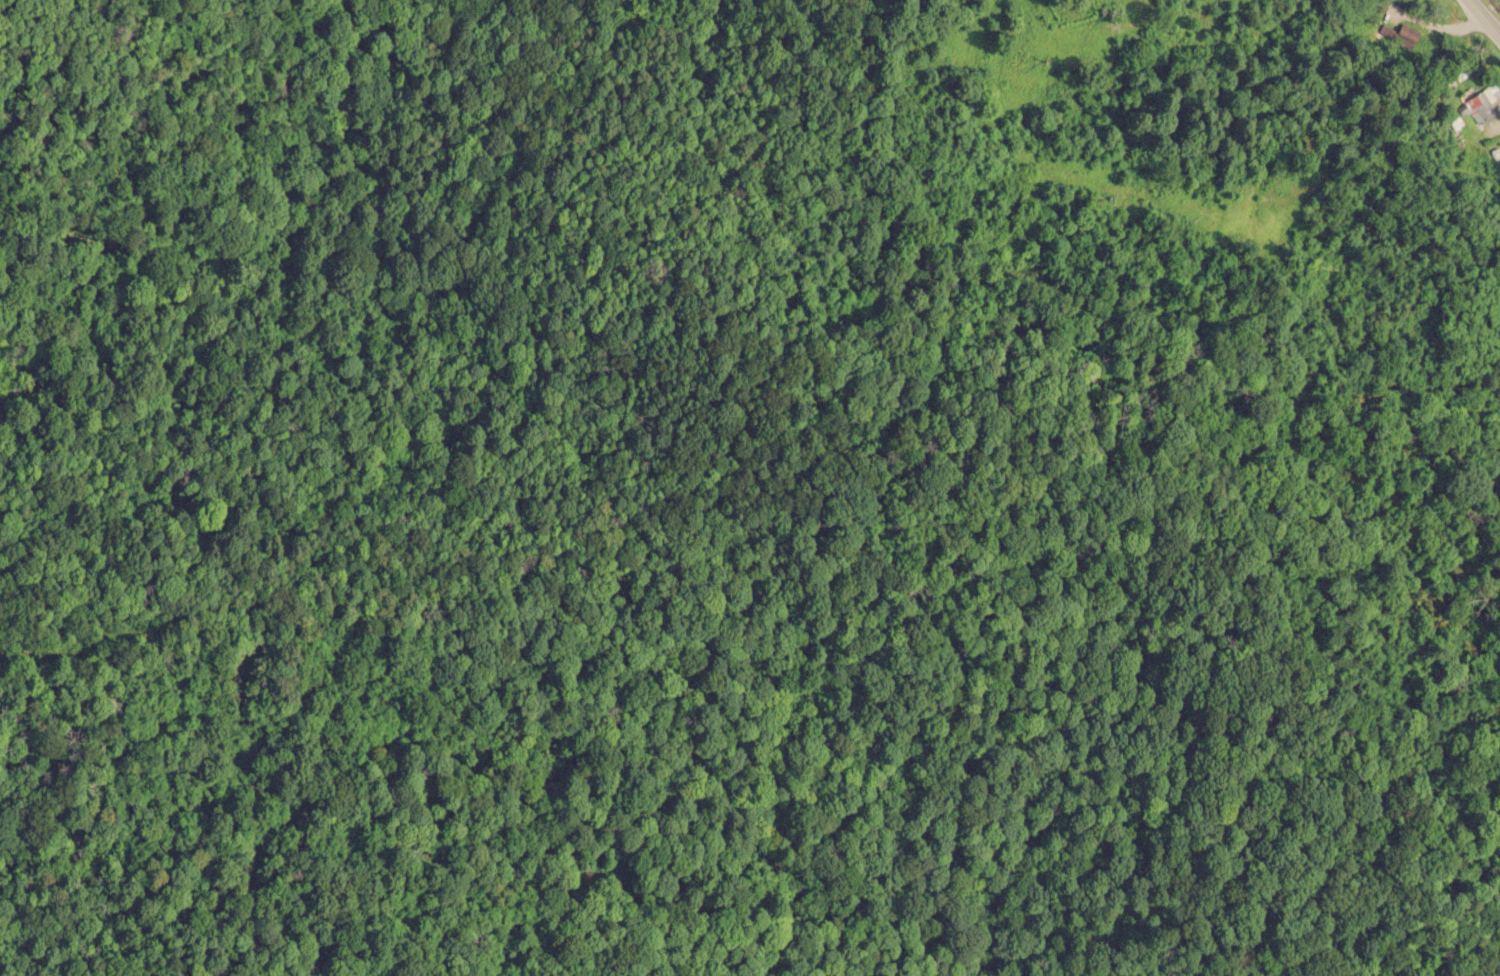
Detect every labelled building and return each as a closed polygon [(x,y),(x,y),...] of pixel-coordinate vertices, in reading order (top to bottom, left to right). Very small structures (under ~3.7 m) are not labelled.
[(1412,39),(1384,24),(1380,32),(1408,48),(1412,39)] [(1481,122),(1498,112),(1484,88),(1467,98),(1481,122)]
